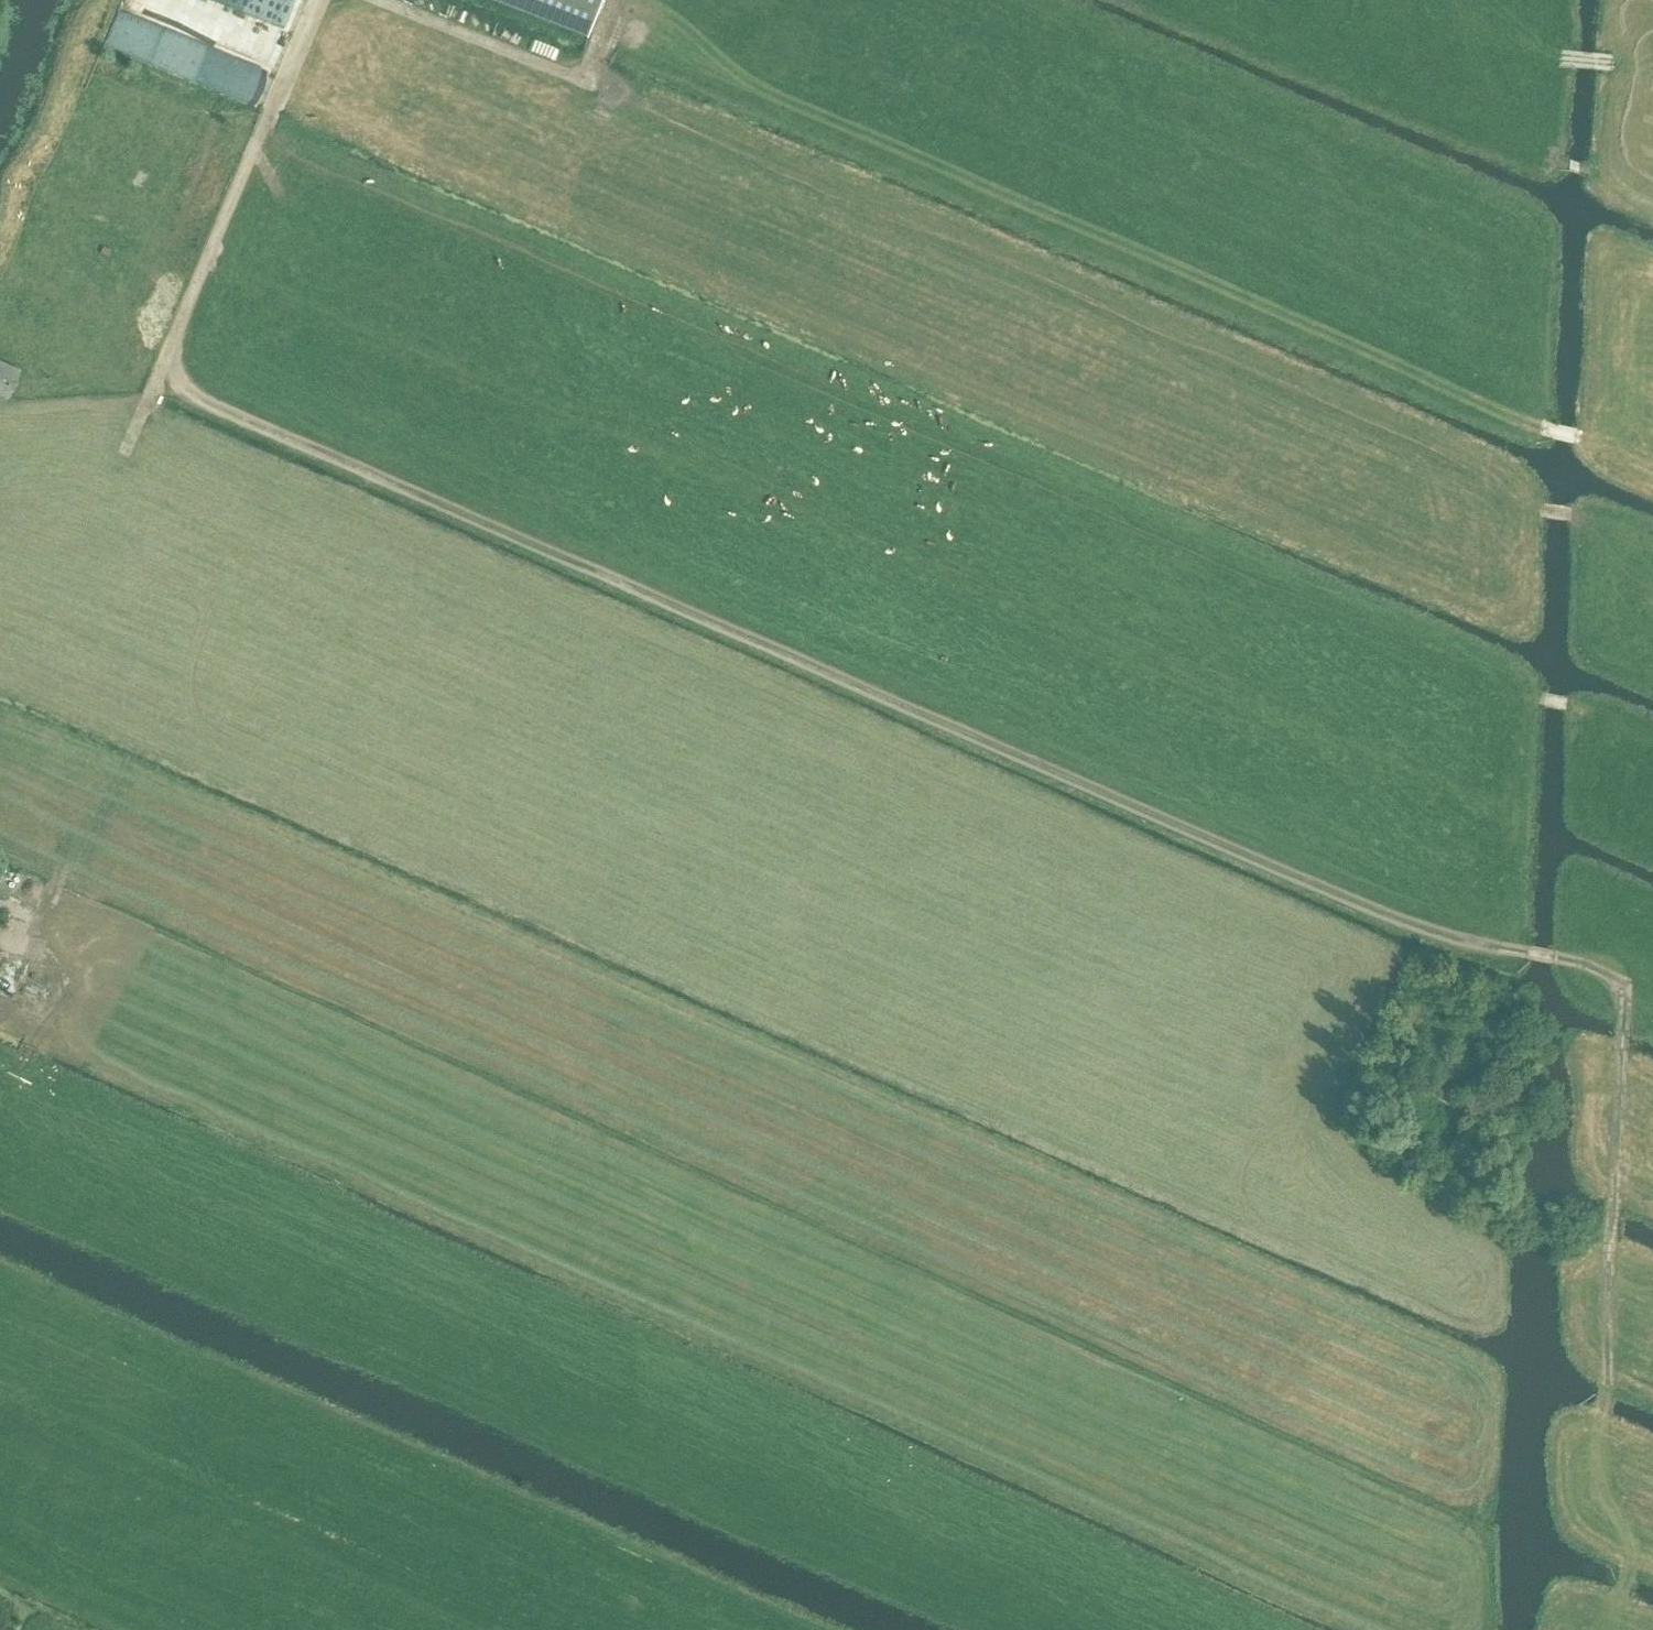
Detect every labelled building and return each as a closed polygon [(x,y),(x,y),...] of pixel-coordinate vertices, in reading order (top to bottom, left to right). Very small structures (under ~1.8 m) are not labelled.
[(586,37),(600,0),(492,0),(586,37)] [(9,400),(21,371),(0,363),(0,397),(9,400)]
